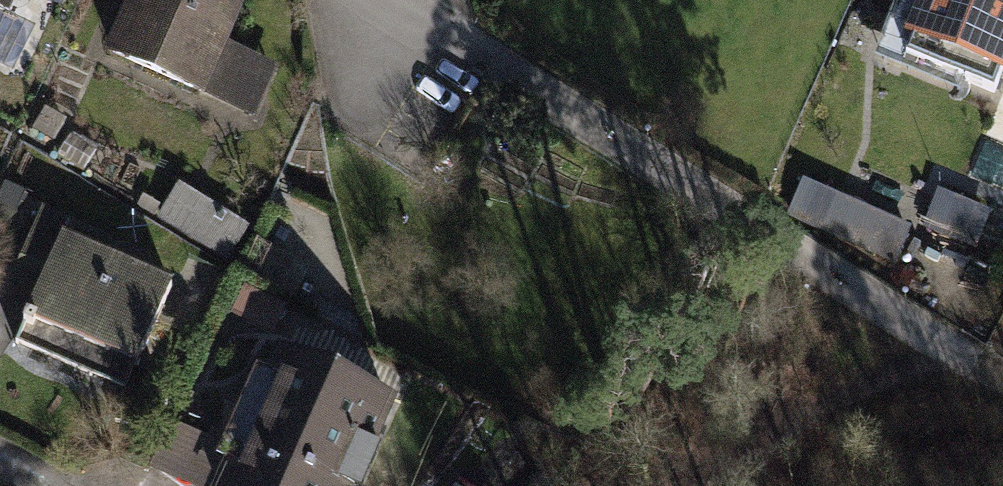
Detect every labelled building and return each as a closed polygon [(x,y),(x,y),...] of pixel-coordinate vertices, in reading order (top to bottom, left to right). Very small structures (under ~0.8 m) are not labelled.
[(235,38),(251,0),(132,0),(113,45),(214,88),(235,38)] [(914,48),(1002,87),(1002,0),(935,0),(914,48)] [(257,107),(279,57),(235,38),(214,88),(257,107)] [(182,190),(167,223),(239,255),(254,222),(182,190)] [(145,362),(180,278),(73,233),(81,214),(48,200),(26,251),(55,264),(24,335),(127,379),(136,358),(145,362)] [(396,392),(284,341),(217,485),(353,485),(396,392)]
